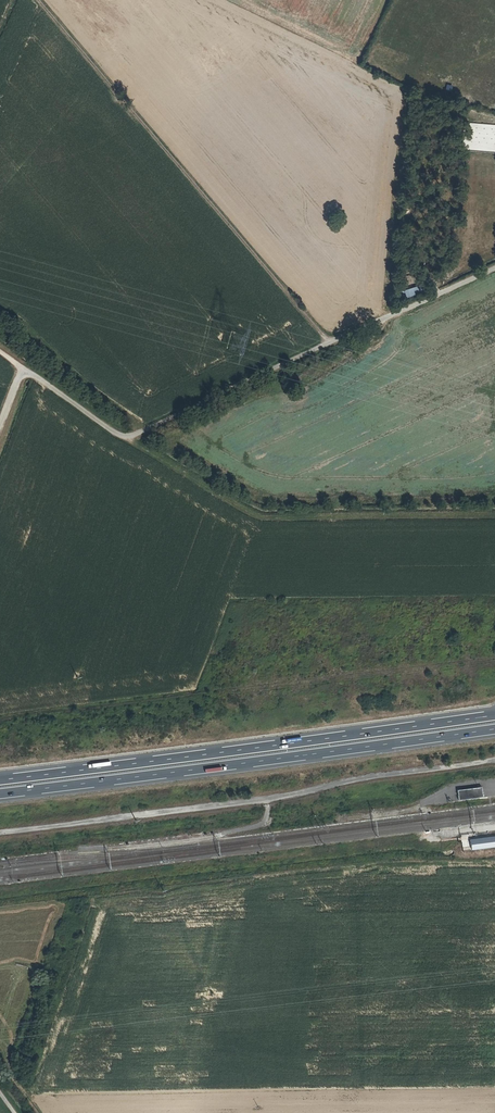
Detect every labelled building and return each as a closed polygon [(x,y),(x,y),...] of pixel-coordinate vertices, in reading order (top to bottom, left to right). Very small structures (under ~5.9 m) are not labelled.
[(472,123),(470,150),(494,151),(494,125),(472,123)] [(403,297),(422,294),(421,286),(402,289),(403,297)] [(482,789),(459,791),(459,800),(483,798),(482,789)] [(470,837),(471,850),(494,847),(494,834),(470,837)]
